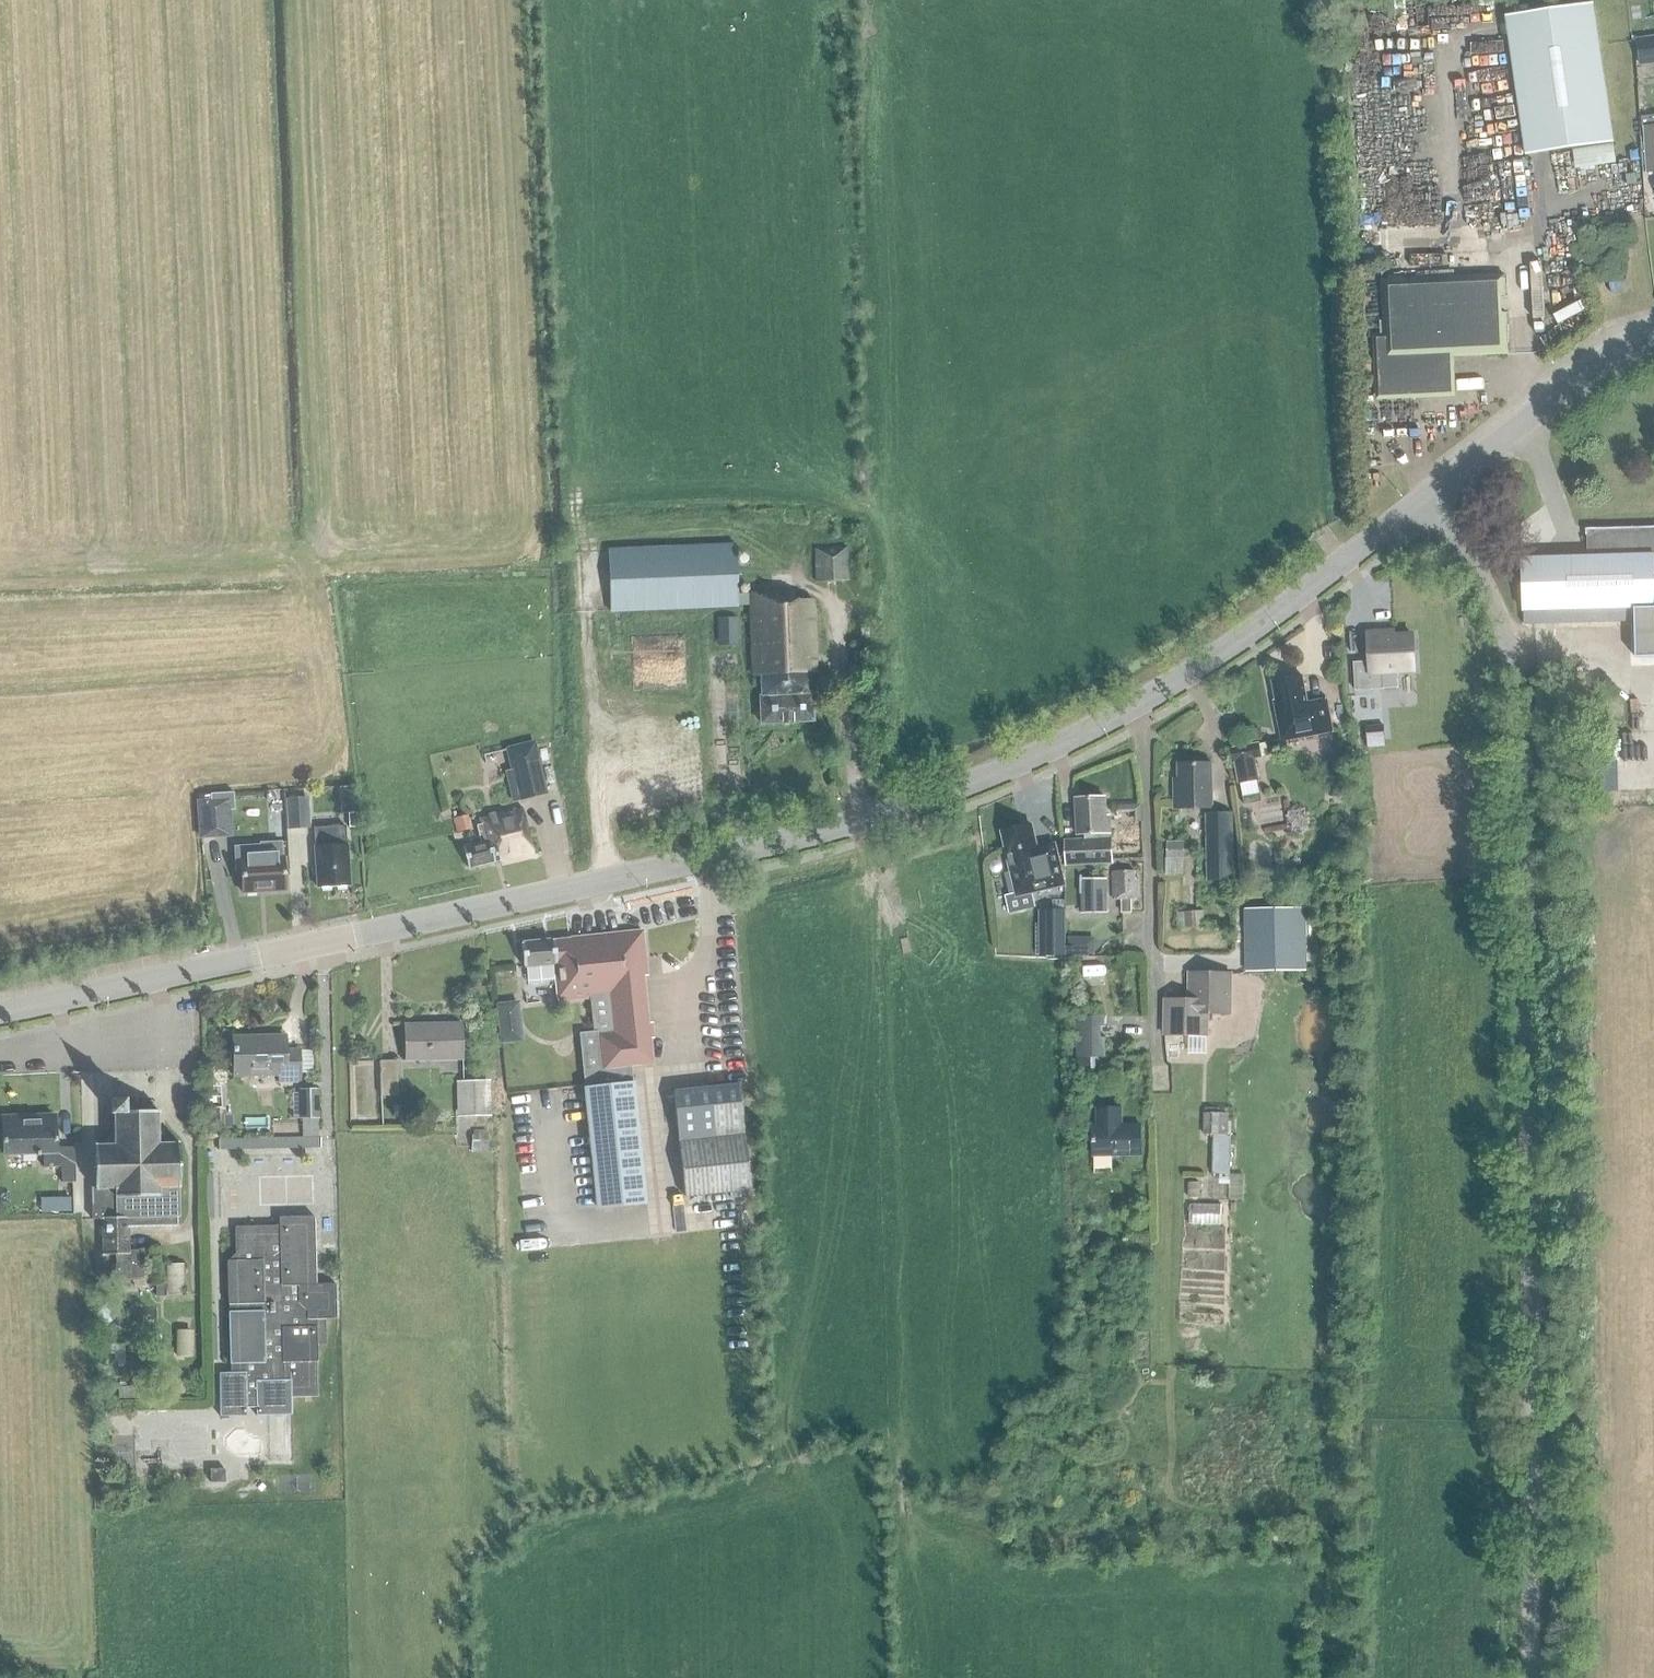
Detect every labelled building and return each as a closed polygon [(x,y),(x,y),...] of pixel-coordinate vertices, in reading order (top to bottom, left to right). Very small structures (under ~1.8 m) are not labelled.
[(1614,143),(1593,3),(1505,16),(1525,156),(1614,143)] [(1636,38),(1639,64),(1653,62),(1653,61),(1651,36),(1636,38)] [(1644,126),(1646,173),(1653,173),(1653,126),(1644,126)] [(1612,144),(1572,150),(1575,169),(1615,163),(1612,144)] [(1387,279),(1389,336),(1379,336),(1380,353),(1381,353),(1383,397),(1455,394),(1453,354),(1511,352),(1509,313),(1505,313),(1504,296),(1509,295),(1508,275),(1387,279)] [(1652,608),(1653,608),(1653,529),(1585,531),(1586,557),(1522,558),(1523,625),(1629,622),(1633,622),(1633,609),(1652,608)] [(746,608),(748,678),(760,677),(761,697),(755,698),(756,727),(808,725),(807,697),(804,697),(803,676),(808,676),(806,600),(786,601),(785,594),(731,596),(729,550),(604,555),(606,613),(746,608)] [(810,552),(811,585),(844,584),(843,551),(810,552)] [(1653,657),(1653,608),(1652,608),(1633,609),(1633,622),(1629,622),(1630,658),(1653,657)] [(736,618),(716,619),(717,636),(737,635),(736,618)] [(1383,638),(1383,635),(1366,636),(1368,663),(1352,664),(1353,690),(1380,689),(1379,673),(1414,672),(1412,637),(1383,638)] [(868,670),(852,671),(852,682),(868,681),(868,680),(868,676),(868,675),(868,674),(868,670)] [(1276,711),(1274,711),(1281,743),(1331,732),(1325,700),(1305,704),(1300,677),(1270,683),(1276,711)] [(1594,693),(1584,694),(1584,699),(1585,700),(1586,704),(1586,711),(1587,715),(1595,714),(1594,693)] [(1365,728),(1367,749),(1385,748),(1383,726),(1365,728)] [(1258,746),(1231,751),(1236,785),(1257,782),(1253,763),(1261,762),(1258,746)] [(507,775),(513,803),(545,796),(533,747),(507,753),(511,774),(507,775)] [(1211,812),(1210,769),(1176,769),(1177,782),(1172,782),(1173,813),(1211,812)] [(1329,790),(1344,789),(1344,775),(1329,775),(1329,790)] [(310,828),(308,798),(285,799),(287,830),(310,828)] [(1063,842),(1065,867),(1110,865),(1110,841),(1109,841),(1109,817),(1105,817),(1105,798),(1075,799),(1076,835),(1084,835),(1084,840),(1063,842)] [(232,838),(230,799),(196,801),(198,840),(232,838)] [(528,857),(518,811),(477,819),(478,826),(474,827),(477,843),(461,847),(466,870),(497,862),(498,864),(528,857)] [(357,813),(347,814),(348,829),(358,828),(357,813)] [(467,816),(452,820),(456,831),(458,831),(458,833),(471,829),(467,816)] [(1205,819),(1207,884),(1233,883),(1231,818),(1205,819)] [(1011,874),(1005,876),(1010,895),(1016,894),(1017,898),(1064,886),(1054,845),(1036,850),(1030,827),(1001,834),(1011,874)] [(310,831),(312,889),(345,888),(343,830),(310,831)] [(1184,859),(1184,842),(1166,842),(1166,860),(1184,859)] [(280,857),(279,857),(279,843),(258,844),(258,846),(233,847),(234,869),(239,869),(239,893),(282,891),(280,857)] [(989,864),(989,865),(989,866),(989,867),(990,868),(990,869),(991,870),(992,871),(993,871),(994,872),(996,872),(997,872),(998,871),(999,871),(1000,870),(1001,869),(1002,868),(1002,867),(1003,866),(1003,865),(1003,863),(1002,862),(1002,861),(1001,860),(1000,859),(999,859),(998,858),(997,858),(996,858),(994,858),(993,858),(992,859),(991,859),(990,860),(990,861),(989,862),(989,864)] [(1132,880),(1132,873),(1111,873),(1111,900),(1121,900),(1121,914),(1130,913),(1129,901),(1137,901),(1136,880),(1132,880)] [(1080,881),(1081,914),(1104,914),(1104,881),(1080,881)] [(1065,910),(1039,911),(1039,956),(1065,956),(1065,910)] [(1203,911),(1183,913),(1184,929),(1204,927),(1203,911)] [(1244,912),(1244,972),(1302,972),(1302,911),(1244,912)] [(641,929),(571,936),(576,977),(579,977),(582,1001),(589,1000),(592,1032),(579,1033),(584,1086),(583,1087),(595,1209),(647,1204),(635,1082),(632,1082),(631,1067),(653,1065),(650,1039),(654,1039),(653,1023),(650,1023),(650,1021),(646,1022),(642,975),(646,974),(641,929)] [(522,965),(523,965),(523,968),(525,968),(525,969),(555,966),(558,1003),(582,1001),(579,977),(576,977),(571,936),(520,941),(522,965)] [(1068,938),(1068,954),(1079,954),(1080,938),(1068,938)] [(1230,1017),(1230,977),(1188,977),(1188,976),(1187,976),(1187,1004),(1163,1004),(1163,1040),(1207,1040),(1207,1017),(1230,1017)] [(519,1001),(495,1004),(500,1044),(524,1041),(519,1001)] [(1074,1017),(1076,1069),(1086,1069),(1085,1058),(1102,1057),(1101,1026),(1104,1026),(1104,1016),(1074,1017)] [(406,1026),(408,1062),(461,1059),(460,1024),(406,1026)] [(278,1077),(278,1083),(299,1082),(298,1049),(285,1050),(284,1038),(257,1039),(257,1036),(232,1037),(233,1076),(253,1076),(254,1078),(278,1077)] [(398,1097),(396,1062),(379,1063),(381,1098),(398,1097)] [(456,1082),(456,1117),(490,1117),(490,1082),(456,1082)] [(672,1090),(683,1195),(747,1189),(737,1084),(672,1090)] [(298,1090),(299,1120),(301,1120),(318,1119),(319,1119),(318,1089),(298,1090)] [(91,1220),(100,1220),(127,1220),(127,1227),(177,1226),(176,1219),(179,1219),(177,1146),(165,1146),(158,1139),(157,1116),(149,1116),(149,1105),(125,1105),(125,1101),(110,1102),(110,1117),(111,1139),(105,1146),(92,1146),(93,1187),(91,1188),(91,1220)] [(1118,1128),(1118,1111),(1095,1111),(1095,1129),(1089,1129),(1090,1159),(1137,1158),(1137,1128),(1118,1128)] [(1220,1174),(1219,1182),(1230,1182),(1230,1175),(1229,1175),(1231,1135),(1229,1135),(1229,1113),(1203,1113),(1203,1135),(1213,1135),(1212,1173),(1220,1174)] [(2,1120),(4,1156),(44,1154),(44,1168),(60,1167),(61,1182),(74,1182),(72,1148),(55,1148),(54,1118),(2,1120)] [(318,1119),(301,1120),(302,1130),(318,1130),(318,1119)] [(471,1153),(487,1153),(487,1134),(471,1134),(471,1153)] [(310,1148),(310,1138),(224,1137),(224,1148),(310,1148)] [(1188,1183),(1188,1198),(1199,1198),(1199,1183),(1188,1183)] [(70,1190),(57,1190),(57,1214),(70,1213),(70,1190)] [(1221,1222),(1221,1202),(1188,1202),(1188,1221),(1221,1222)] [(282,1226),(235,1229),(235,1254),(229,1264),(231,1373),(220,1375),(221,1417),(238,1417),(239,1428),(269,1429),(270,1460),(299,1461),(299,1429),(293,1429),(293,1398),(320,1397),(320,1352),(325,1353),(325,1346),(328,1346),(328,1320),(339,1320),(339,1286),(319,1286),(317,1219),(283,1219),(282,1226)] [(100,1220),(101,1256),(114,1255),(114,1258),(114,1265),(113,1265),(114,1282),(143,1282),(143,1261),(137,1261),(136,1252),(128,1252),(127,1227),(127,1220),(100,1220)] [(183,1264),(165,1265),(166,1283),(166,1296),(184,1295),(183,1264)] [(166,1283),(155,1283),(155,1296),(166,1296),(166,1283)] [(135,1386),(116,1387),(116,1399),(135,1398),(135,1388),(135,1386)]
